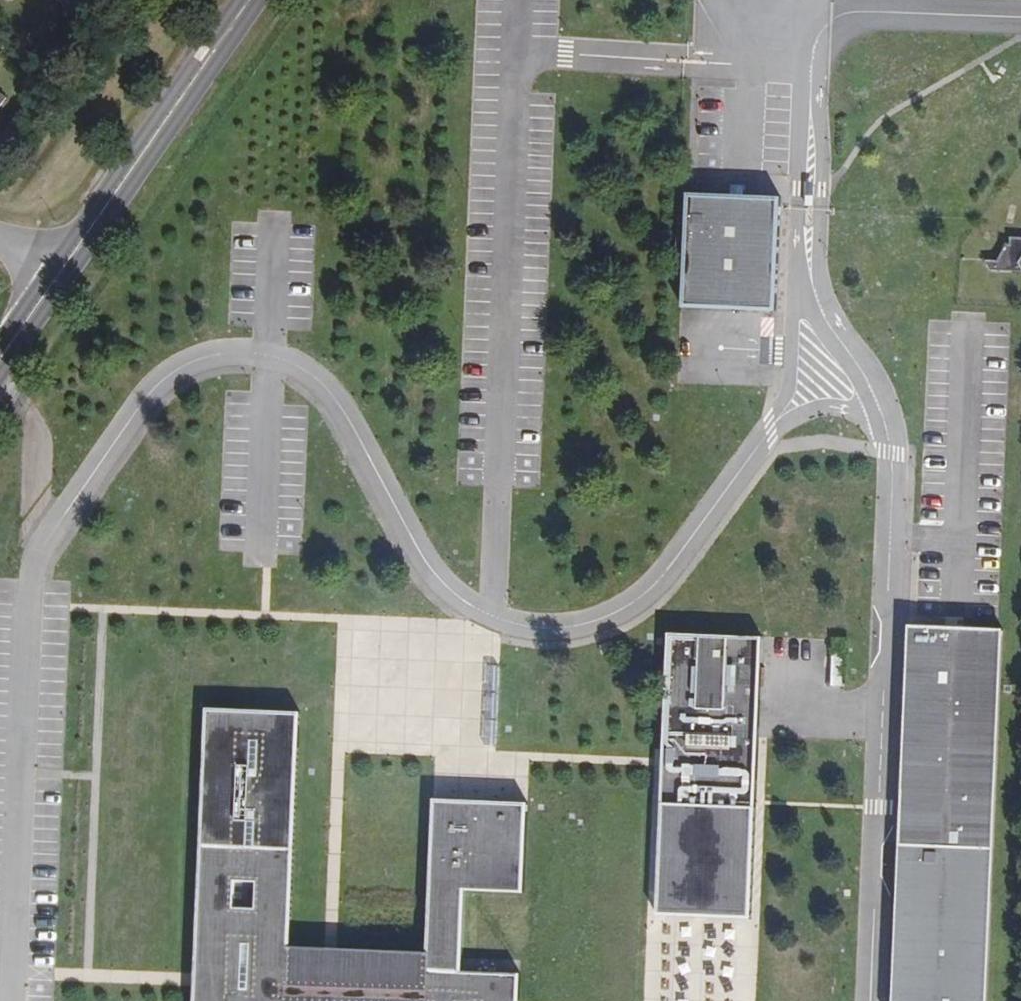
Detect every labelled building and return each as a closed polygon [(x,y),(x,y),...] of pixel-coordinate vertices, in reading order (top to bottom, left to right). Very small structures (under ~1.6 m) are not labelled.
[(767,202),(677,199),(676,222),(674,313),(764,315),(767,202)] [(1012,242),(989,263),(989,271),(1020,272),(1020,242),(1012,242)] [(911,629),(904,808),(896,1000),(989,1000),(1004,633),(911,629)] [(750,650),(659,647),(655,761),(650,917),(741,920),(745,804),(750,650)] [(204,717),(192,984),(191,1000),(511,1000),(512,960),(453,958),(456,885),(516,887),(519,810),(426,808),(419,958),(326,954),(287,952),(297,721),(249,719),(204,717)]
